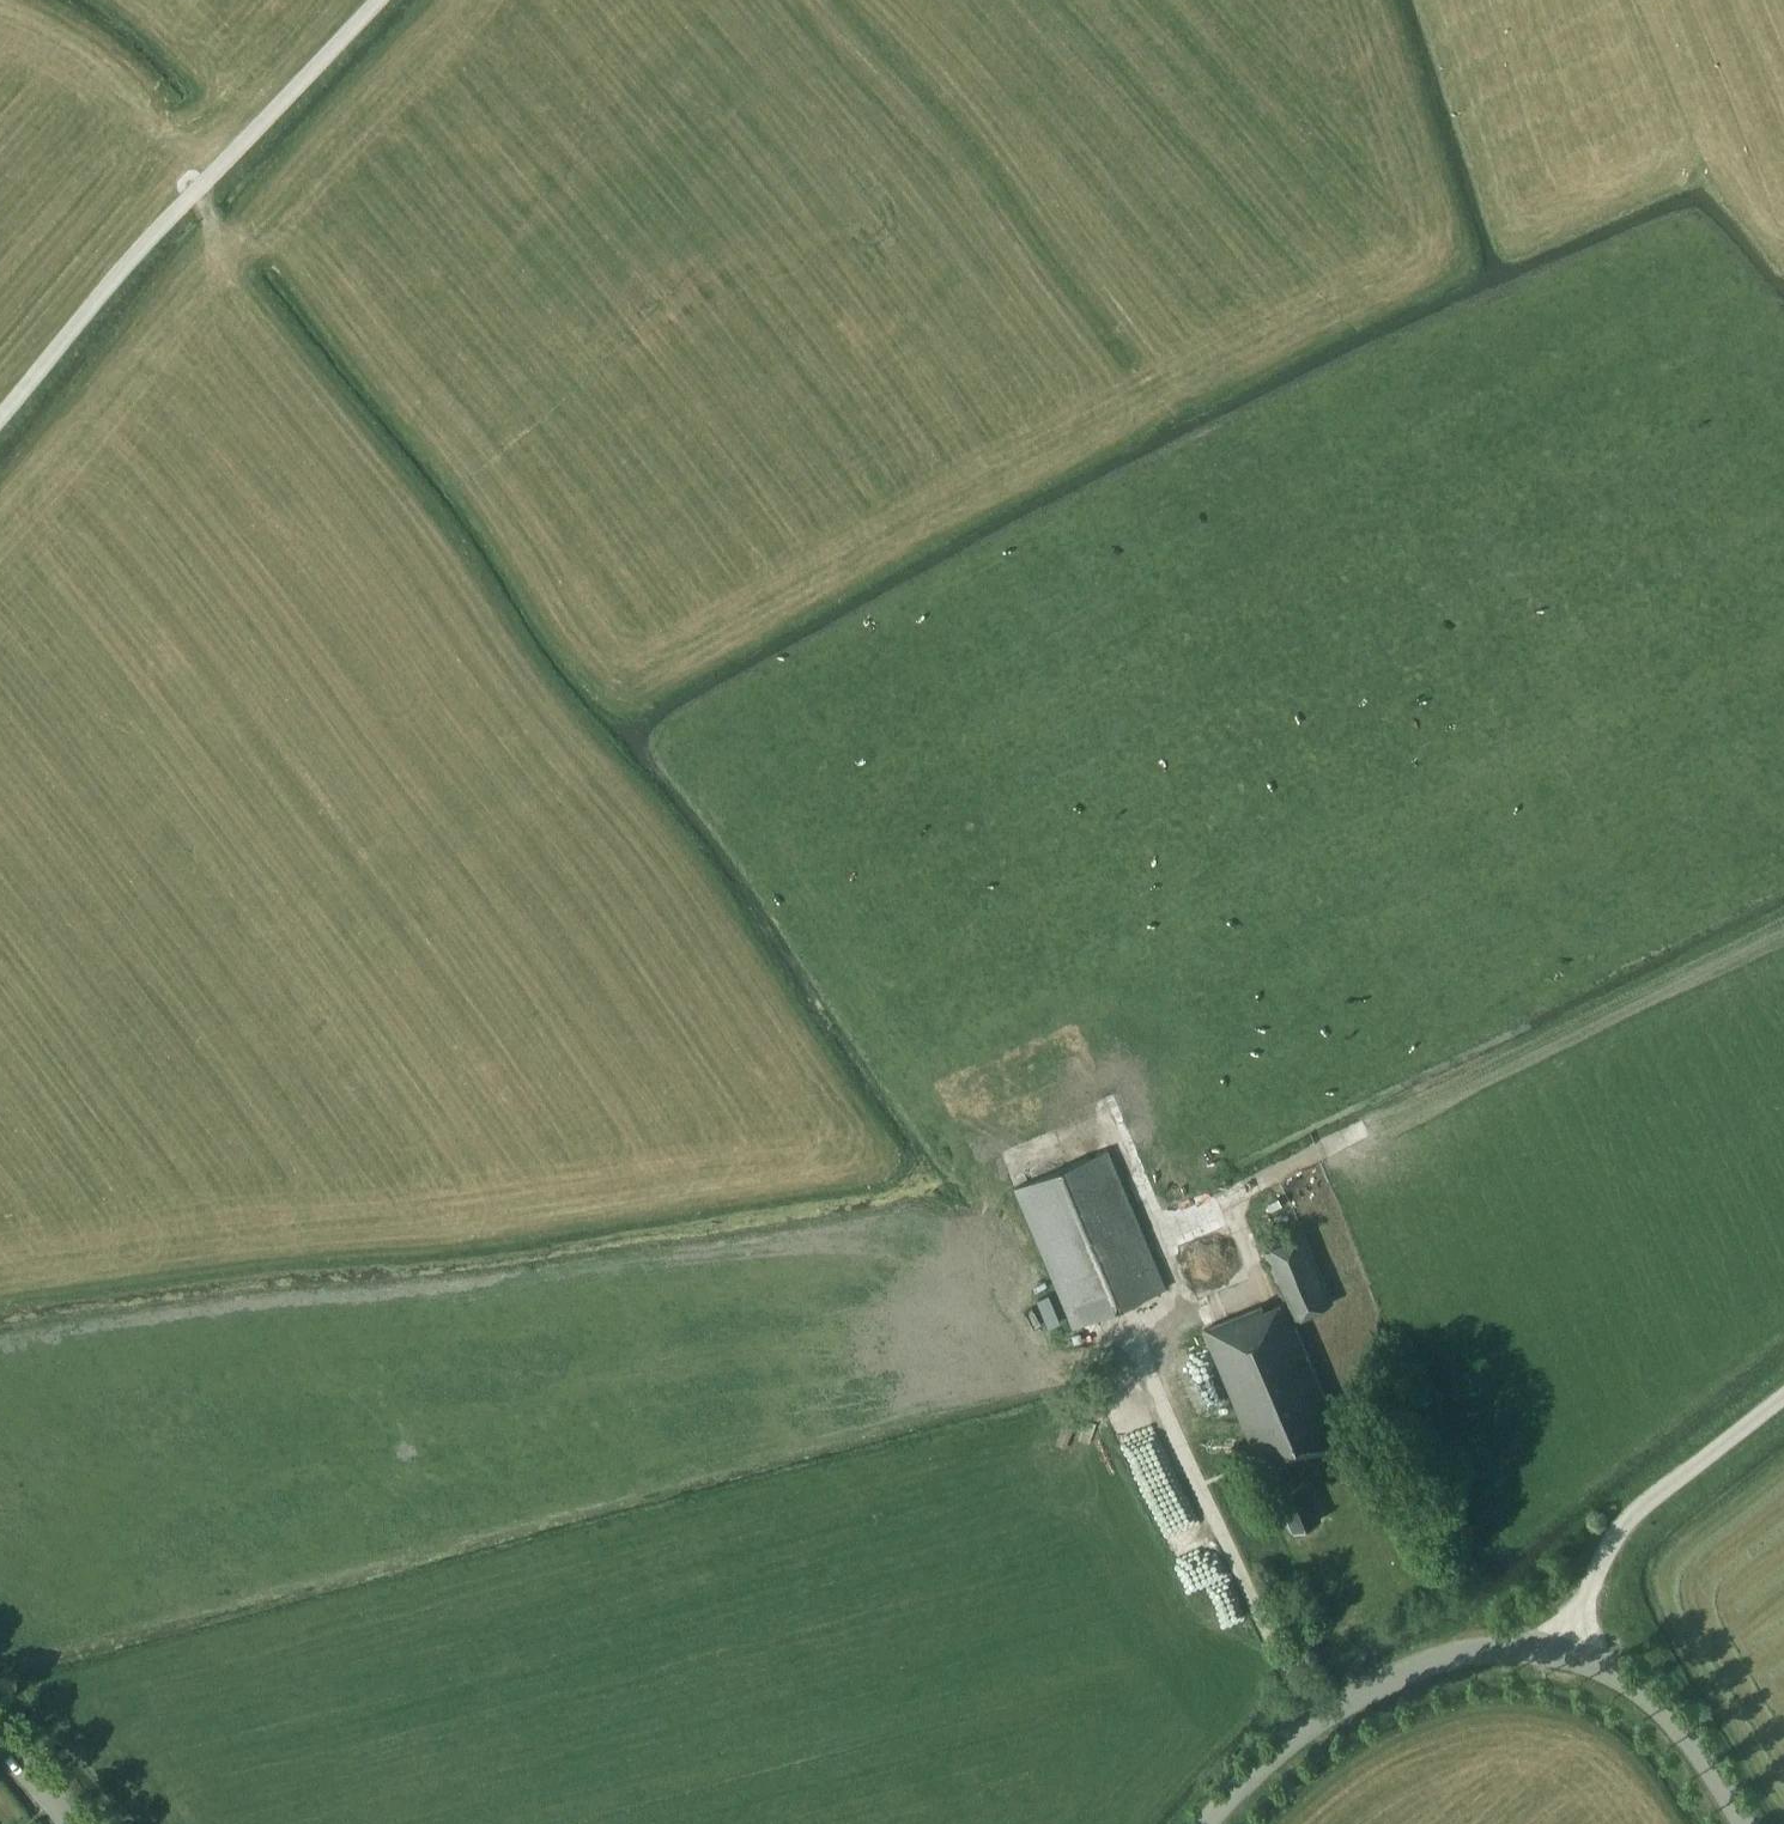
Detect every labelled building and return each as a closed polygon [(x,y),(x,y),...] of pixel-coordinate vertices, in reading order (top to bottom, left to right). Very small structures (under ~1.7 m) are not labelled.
[(1166,1286),(1107,1147),(1015,1186),(1074,1325),(1166,1286)] [(1332,1301),(1304,1234),(1264,1250),(1285,1300),(1264,1309),(1262,1304),(1204,1327),(1258,1457),(1263,1455),(1294,1529),(1321,1518),(1300,1466),(1348,1445),(1292,1317),(1332,1301)] [(1341,1470),(1357,1463),(1351,1450),(1335,1457),(1341,1470)]
